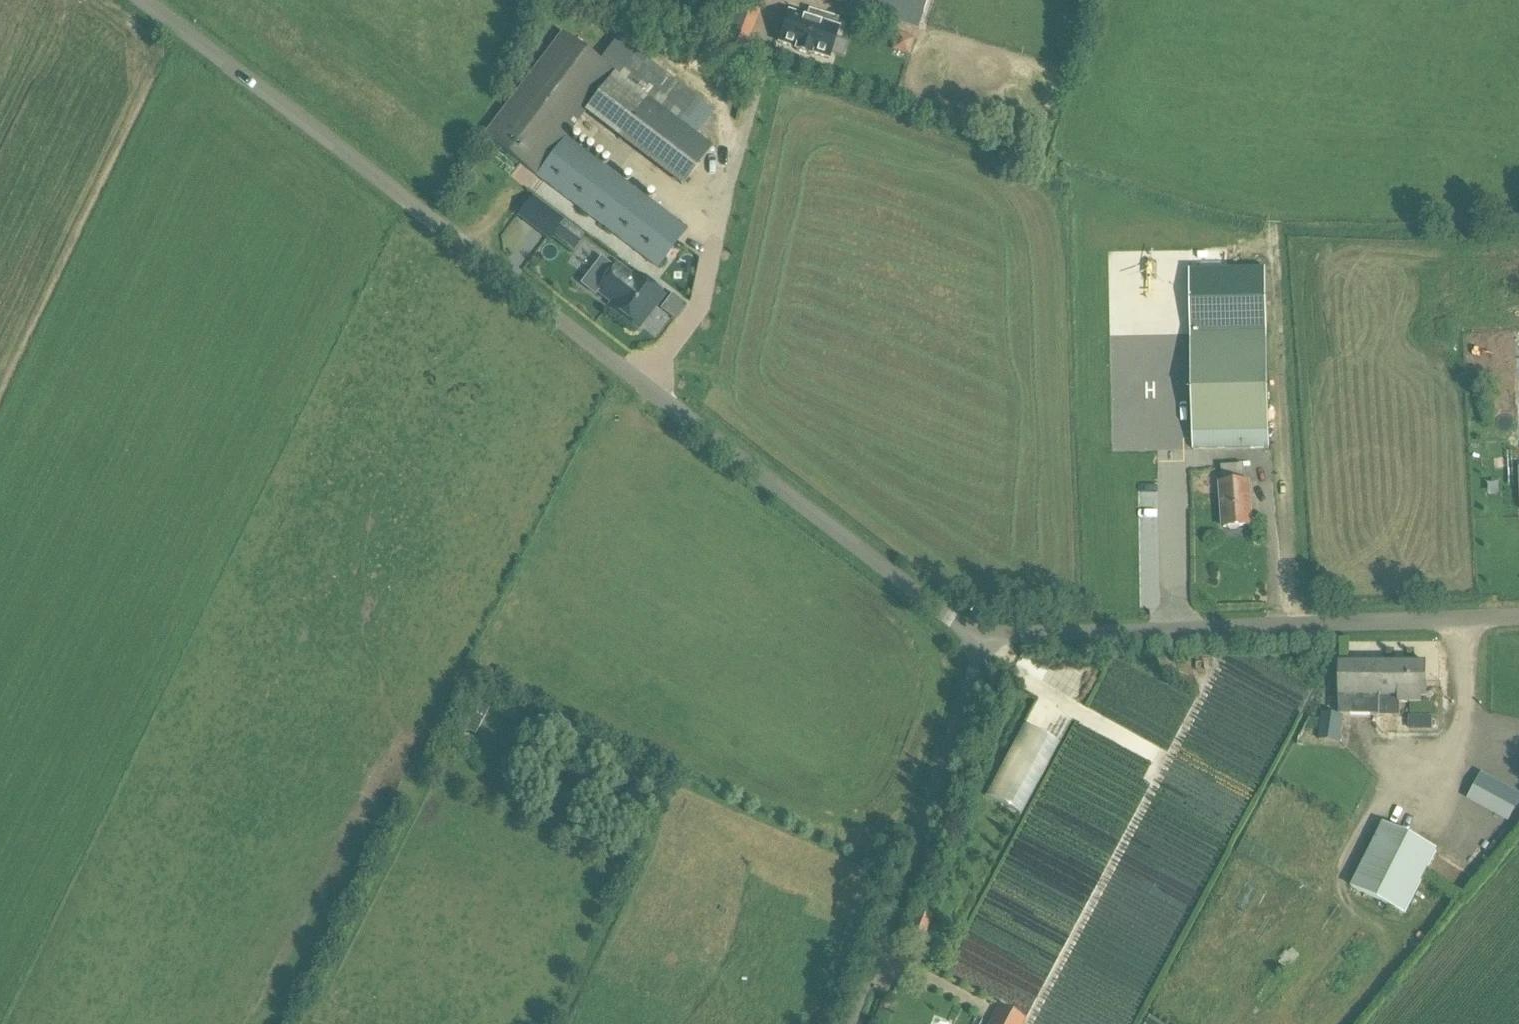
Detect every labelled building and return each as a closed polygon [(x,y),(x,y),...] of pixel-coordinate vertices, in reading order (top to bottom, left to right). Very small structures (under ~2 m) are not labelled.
[(734,5),(757,14),(763,0),(736,0),(734,5)] [(734,5),(719,43),(743,53),(758,15),(757,14),(734,5)] [(811,55),(811,54),(828,59),(838,29),(834,28),(837,20),(816,14),(813,21),(788,13),(779,44),(796,49),(796,51),(811,55)] [(567,35),(491,138),(539,176),(580,208),(658,269),(688,231),(674,220),(569,138),(590,110),(622,134),(686,185),(714,149),(696,136),(600,60),(567,35)] [(563,221),(552,236),(565,246),(576,231),(563,221)] [(573,265),(580,253),(567,247),(561,258),(573,265)] [(605,262),(586,287),(599,298),(601,295),(612,304),(610,306),(611,307),(639,329),(639,328),(663,298),(664,297),(635,274),(629,281),(605,262)] [(1265,270),(1190,271),(1191,330),(1191,333),(1193,407),(1193,447),(1268,446),(1267,406),(1266,332),(1265,270)] [(687,307),(672,295),(661,309),(676,321),(687,307)] [(1182,378),(1180,344),(1116,348),(1121,436),(1157,434),(1155,400),(1144,400),(1143,381),(1182,378)] [(1225,484),(1219,485),(1223,528),(1227,528),(1229,531),(1237,530),(1238,527),(1253,526),(1253,525),(1250,482),(1246,483),(1244,464),(1223,466),(1225,484)] [(1339,663),(1339,696),(1339,716),(1373,716),(1379,716),(1379,696),(1398,696),(1398,702),(1400,702),(1422,702),(1422,701),(1422,696),(1426,696),(1426,663),(1339,663)] [(1027,693),(1006,739),(1032,750),(1052,704),(1027,693)] [(1321,714),(1317,739),(1340,742),(1343,717),(1321,714)] [(1432,716),(1409,717),(1410,731),(1433,730),(1432,716)] [(1476,769),(1513,794),(1518,785),(1518,772),(1488,752),(1476,769)] [(1484,793),(1480,803),(1500,813),(1505,803),(1484,793)] [(1383,825),(1351,887),(1404,914),(1436,851),(1383,825)] [(1467,841),(1478,848),(1486,835),(1475,829),(1467,841)] [(931,913),(917,908),(908,932),(923,937),(931,913)] [(990,1023),(1022,1023),(1024,1020),(999,1007),(990,1023)]
